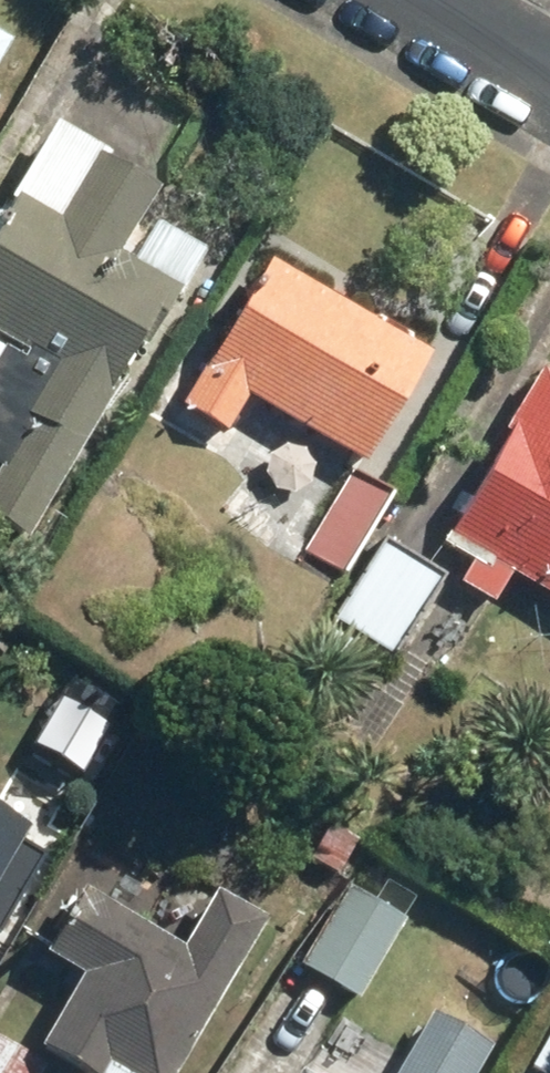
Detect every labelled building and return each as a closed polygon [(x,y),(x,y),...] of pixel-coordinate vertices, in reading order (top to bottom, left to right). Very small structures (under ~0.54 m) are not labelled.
[(26,36),(0,21),(0,80),(26,36)] [(9,91),(0,86),(0,105),(9,91)] [(154,209),(174,175),(69,114),(0,232),(160,326),(165,328),(214,244),(154,209)] [(0,357),(0,459),(3,460),(0,465),(0,515),(36,537),(160,326),(0,232),(0,322),(15,331),(0,357)] [(273,249),(187,396),(236,425),(257,390),(373,458),(439,346),(273,249)] [(549,582),(549,359),(547,357),(452,528),(480,544),(463,575),(503,597),(521,566),(549,582)] [(349,577),(400,485),(355,461),(304,552),(349,577)] [(454,563),(389,527),(338,617),(403,654),(454,563)] [(38,852),(0,830),(0,918),(38,852)] [(417,912),(351,872),(302,954),(368,994),(417,912)] [(89,878),(52,944),(95,967),(49,1048),(88,1069),(85,1072),(181,1072),(273,910),(226,883),(195,937),(89,878)] [(504,1029),(451,998),(408,1072),(478,1072),(504,1029)] [(533,1063),(549,1072),(549,1034),(533,1063)] [(310,1064),(305,1072),(326,1072),(310,1064)]
